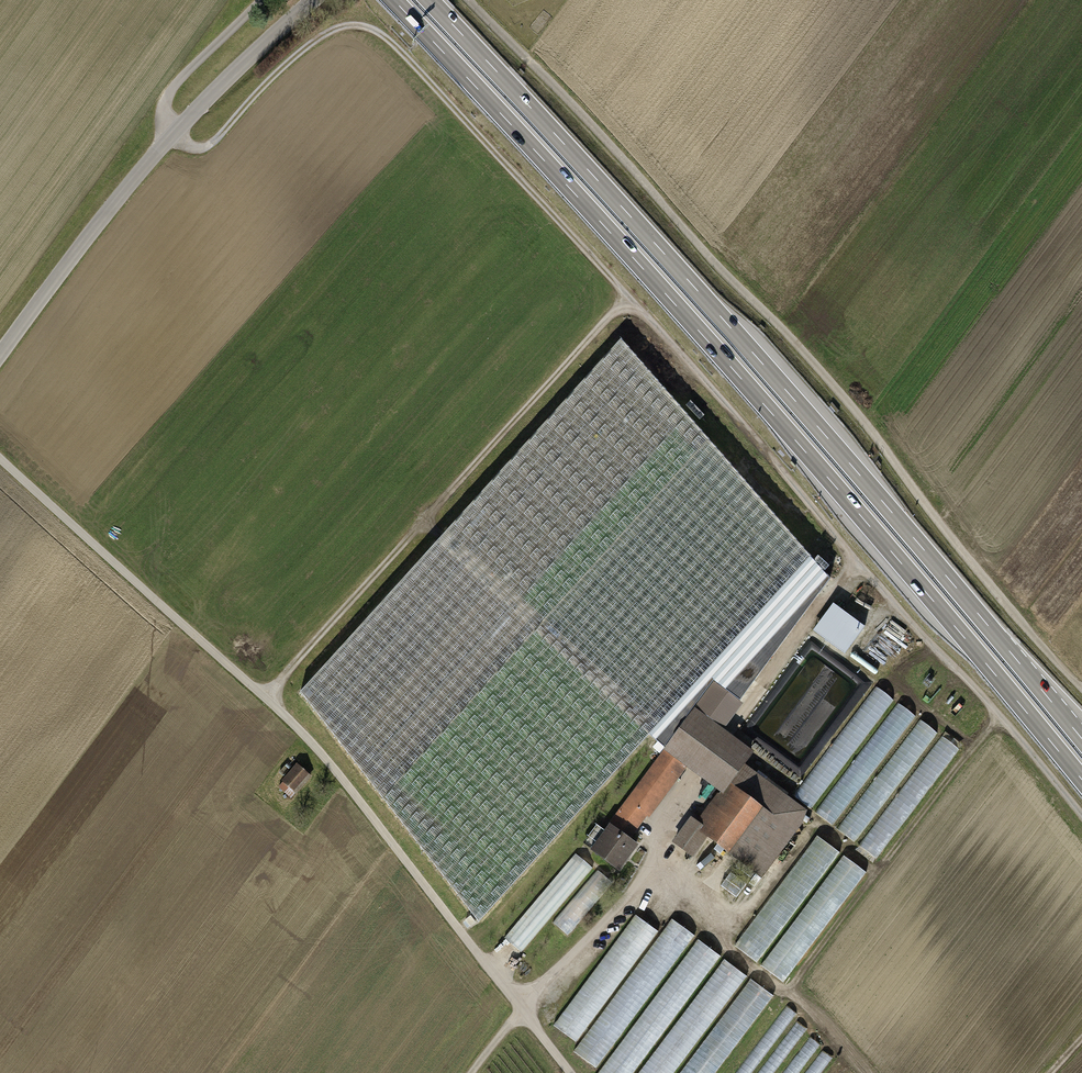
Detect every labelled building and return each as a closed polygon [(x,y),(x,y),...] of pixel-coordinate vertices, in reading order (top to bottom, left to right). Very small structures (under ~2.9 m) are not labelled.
[(717,678),(743,697),(755,681),(724,653),(811,557),(621,341),(300,692),(479,922),(649,735),(666,749),(717,678)] [(839,594),(830,602),(923,709),(933,700),(839,594)] [(829,606),(820,615),(873,677),(883,668),(829,606)] [(824,648),(805,634),(734,727),(753,741),(824,648)] [(848,666),(829,652),(759,745),(778,759),(848,666)] [(872,684),(853,670),(783,763),(801,777),(872,684)] [(743,697),(717,678),(666,749),(592,852),(623,875),(643,847),(636,836),(689,763),(729,792),(701,830),(695,825),(682,843),(696,853),(710,834),(768,876),(814,813),(751,768),(762,752),(731,730),(751,702),(743,697)] [(893,701),(875,688),(794,795),(813,808),(893,701)] [(914,718),(896,704),(816,811),(834,825),(914,718)] [(936,734),(918,720),(838,827),(856,841),(936,734)] [(958,750),(940,736),(860,843),(878,857),(958,750)] [(311,775),(300,766),(281,788),(292,797),(311,775)] [(736,946),(757,962),(839,854),(817,838),(736,946)] [(504,938),(521,952),(591,869),(575,855),(504,938)] [(761,966),(784,983),(866,873),(843,856),(761,966)] [(596,871),(552,922),(568,936),(612,884),(596,871)] [(555,1026),(576,1042),(657,933),(635,917),(555,1026)] [(573,1051),(596,1068),(694,937),(671,920),(573,1051)] [(720,958),(697,941),(599,1072),(634,1072),(720,958)] [(745,978),(723,961),(639,1072),(673,1072),(745,978)] [(773,997),(750,980),(680,1072),(715,1072),(773,997)] [(796,1014),(787,1008),(737,1072),(751,1072),(796,1014)] [(808,1027),(798,1020),(759,1072),(773,1072),(808,1027)] [(821,1044),(812,1037),(784,1072),(799,1072),(821,1044)] [(832,1058),(823,1051),(806,1072),(821,1072),(832,1058)]
